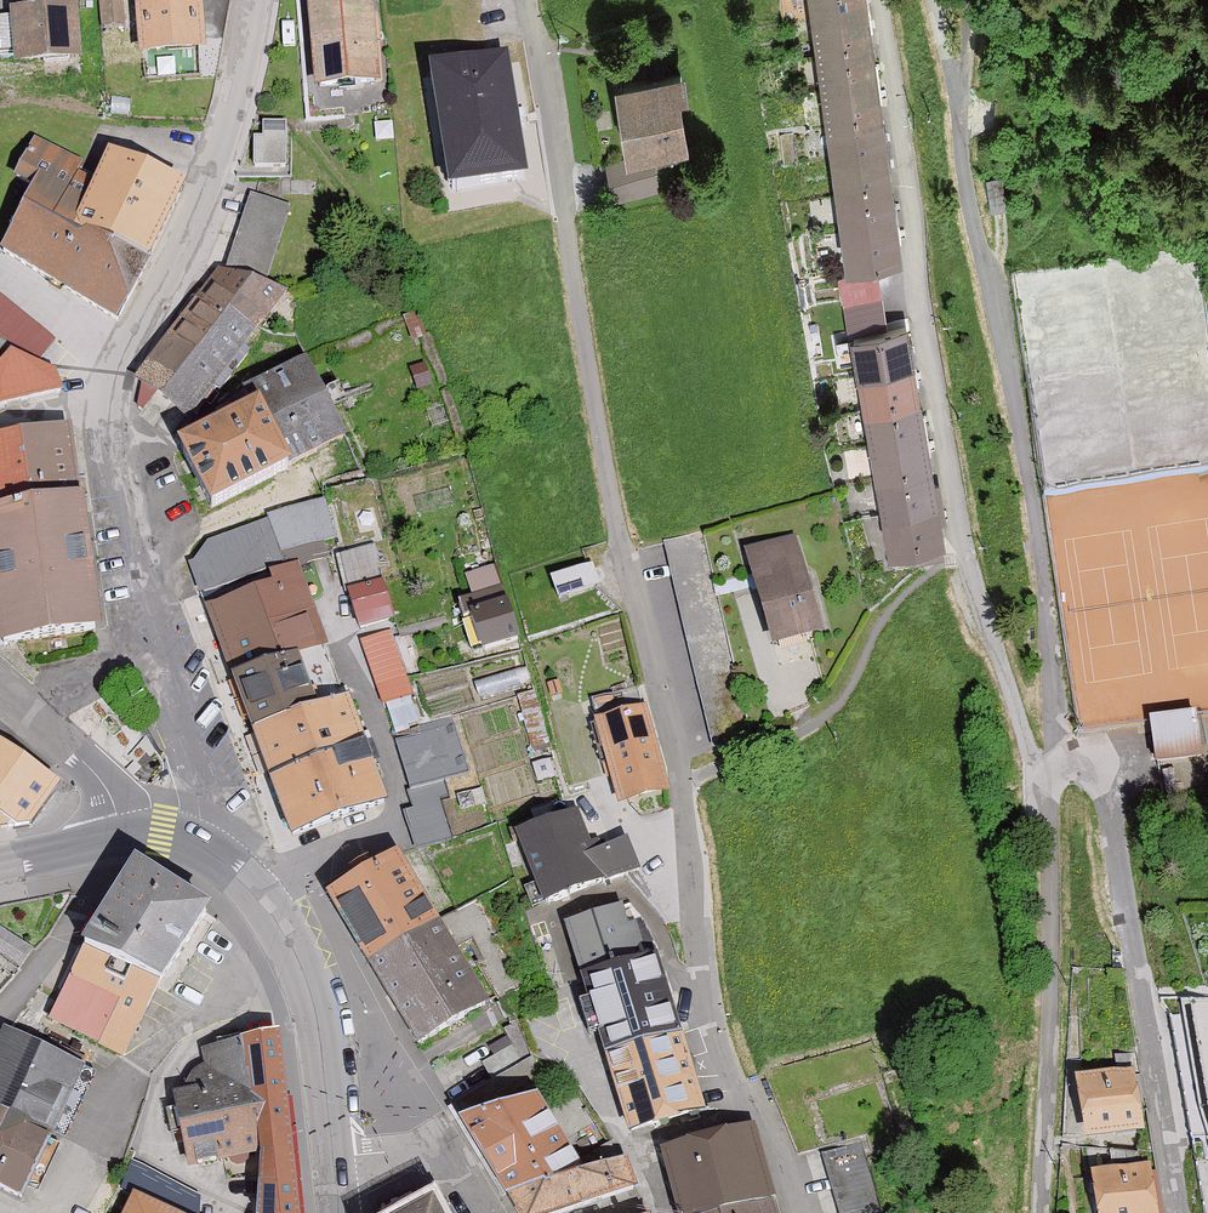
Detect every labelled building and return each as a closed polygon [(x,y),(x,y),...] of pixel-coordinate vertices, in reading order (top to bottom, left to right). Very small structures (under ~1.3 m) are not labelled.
[(105,23),(126,22),(126,0),(104,0),(105,23)] [(201,0),(170,0),(136,2),(139,58),(204,55),(201,0)] [(379,83),(372,0),(308,0),(315,89),(379,83)] [(866,12),(865,0),(812,0),(815,19),(866,12)] [(79,62),(76,8),(12,12),(15,66),(79,62)] [(819,52),(871,45),(866,12),(815,19),(819,52)] [(824,88),(876,81),(871,45),(819,52),(824,88)] [(507,58),(431,69),(449,192),(525,180),(507,58)] [(688,88),(684,67),(615,77),(626,154),(687,145),(679,89),(688,88)] [(829,125),(881,118),(876,81),(824,88),(829,125)] [(834,160),(886,153),(881,118),(829,125),(834,160)] [(263,138),(254,137),(253,166),(284,166),(284,123),(263,123),(263,138)] [(121,319),(186,192),(111,154),(96,184),(76,174),(82,163),(35,139),(14,181),(34,191),(0,258),(121,319)] [(839,197),(891,190),(886,153),(834,160),(839,197)] [(652,155),(606,160),(611,200),(656,195),(652,155)] [(844,233),(896,226),(891,190),(839,197),(844,233)] [(263,285),(289,204),(252,192),(225,274),(263,285)] [(848,265),(900,258),(896,226),(844,233),(848,265)] [(218,272),(134,383),(189,424),(214,390),(220,395),(249,355),(243,351),(287,292),(263,285),(225,274),(218,272)] [(13,343),(36,362),(54,341),(0,296),(0,359),(13,343)] [(860,367),(913,359),(908,326),(855,334),(860,367)] [(12,354),(0,365),(0,406),(63,392),(54,371),(12,354)] [(179,448),(211,510),(291,470),(289,466),(346,438),(306,359),(244,390),(254,411),(179,448)] [(865,400),(918,391),(913,359),(860,367),(865,400)] [(871,438),(924,429),(918,391),(865,400),(871,438)] [(876,474),(930,466),(924,429),(871,438),(876,474)] [(70,431),(20,437),(28,507),(79,501),(70,431)] [(20,437),(0,439),(0,511),(28,507),(20,437)] [(882,510),(935,502),(930,466),(876,474),(882,510)] [(281,554),(336,535),(323,498),(268,517),(269,520),(281,554)] [(96,604),(83,501),(79,501),(28,507),(0,511),(0,615),(96,604)] [(887,548),(941,540),(935,502),(882,510),(887,548)] [(199,593),(284,564),(281,554),(269,520),(208,540),(190,566),(199,593)] [(702,532),(663,541),(711,749),(750,740),(702,532)] [(820,633),(794,538),(745,551),(771,647),(820,633)] [(357,628),(396,618),(377,545),(338,555),(357,628)] [(268,629),(317,611),(299,562),(269,573),(273,583),(208,606),(222,646),(268,629)] [(592,565),(551,577),(557,598),(599,585),(592,565)] [(483,652),(516,643),(494,566),(467,574),(473,597),(457,602),(470,648),(481,645),(483,652)] [(0,615),(0,646),(100,634),(96,604),(0,615)] [(268,629),(280,661),(329,644),(317,611),(268,629)] [(234,678),(280,661),(268,629),(222,646),(234,678)] [(382,684),(376,686),(382,705),(389,703),(396,728),(421,721),(409,676),(404,678),(394,642),(372,648),(382,684)] [(329,644),(280,661),(299,715),(348,698),(329,644)] [(299,715),(280,661),(234,678),(253,732),(299,715)] [(618,804),(664,793),(639,688),(593,699),(618,804)] [(348,698),(299,715),(318,767),(367,749),(348,698)] [(318,767),(299,715),(253,732),(272,783),(318,767)] [(1199,761),(1193,715),(1150,721),(1156,766),(1199,761)] [(423,736),(396,744),(415,806),(404,809),(417,850),(455,839),(443,800),(451,797),(444,775),(468,768),(452,717),(420,727),(423,736)] [(28,829),(57,787),(0,748),(0,809),(28,829)] [(292,838),(387,804),(367,749),(318,767),(272,783),(292,838)] [(607,881),(636,870),(624,839),(609,845),(588,793),(535,813),(541,827),(517,836),(543,902),(606,877),(607,881)] [(0,809),(0,833),(28,829),(0,809)] [(416,1045),(487,1004),(454,948),(439,923),(398,853),(327,894),(416,1045)] [(206,913),(136,864),(84,946),(86,948),(158,986),(161,988),(206,913)] [(479,899),(439,923),(454,948),(473,938),(486,960),(478,965),(510,1020),(534,1006),(493,937),(499,933),(479,899)] [(615,970),(648,959),(636,923),(627,926),(621,907),(565,925),(583,980),(615,970)] [(16,962),(26,946),(0,929),(0,951),(16,962)] [(158,986),(86,948),(66,984),(48,1019),(123,1057),(158,986)] [(615,970),(639,1046),(680,1033),(656,957),(648,959),(615,970)] [(602,1058),(639,1046),(615,970),(583,980),(578,982),(602,1058)] [(1183,1001),(1197,1086),(1207,1130),(1207,1000),(1183,1001)] [(174,1095),(188,1168),(262,1152),(260,1212),(298,1212),(277,1033),(239,1040),(239,1044),(201,1049),(202,1070),(197,1070),(185,1080),(183,1087),(182,1093),(174,1095)] [(627,1134),(705,1109),(680,1033),(639,1046),(602,1058),(627,1134)] [(8,1034),(0,1050),(0,1186),(22,1196),(82,1069),(8,1034)] [(458,1122),(507,1204),(568,1180),(619,1160),(578,1091),(562,1088),(550,1093),(523,1036),(483,1063),(493,1080),(453,1103),(463,1119),(458,1122)] [(1086,1140),(1143,1131),(1133,1069),(1076,1078),(1086,1140)] [(750,1128),(706,1140),(725,1211),(769,1199),(750,1128)] [(706,1140),(663,1151),(680,1212),(717,1212),(725,1211),(706,1140)] [(822,1153),(836,1212),(884,1212),(863,1144),(822,1153)] [(1151,1149),(1112,1153),(1114,1169),(1094,1171),(1098,1212),(1157,1212),(1151,1149)] [(568,1180),(585,1204),(634,1187),(639,1185),(629,1157),(619,1160),(568,1180)] [(507,1204),(515,1212),(560,1212),(585,1204),(568,1180),(507,1204)] [(590,1212),(645,1212),(634,1187),(585,1204),(590,1212)] [(133,1197),(126,1212),(167,1212),(133,1197)] [(769,1199),(725,1211),(717,1212),(773,1212),(769,1199)] [(435,1201),(413,1212),(441,1212),(435,1201)] [(585,1204),(560,1212),(590,1212),(585,1204)]
